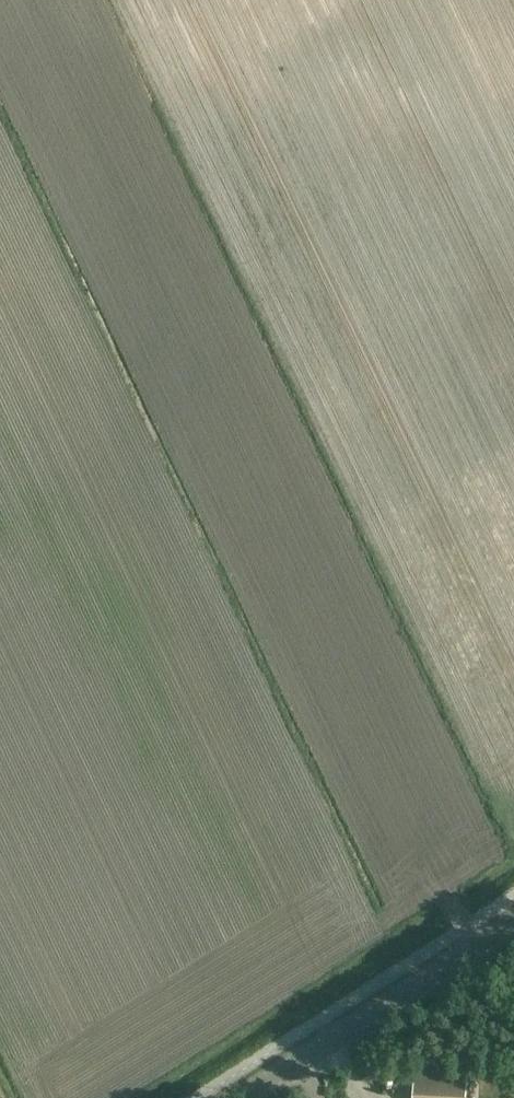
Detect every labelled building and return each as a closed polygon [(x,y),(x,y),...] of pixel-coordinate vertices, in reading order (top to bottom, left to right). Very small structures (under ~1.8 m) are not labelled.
[(415,1073),(414,1097),(466,1097),(468,1077),(415,1073)]
